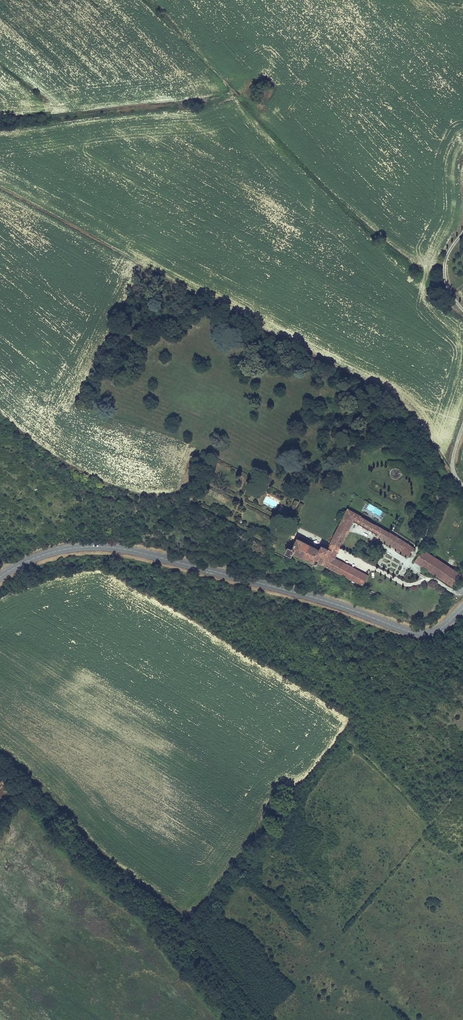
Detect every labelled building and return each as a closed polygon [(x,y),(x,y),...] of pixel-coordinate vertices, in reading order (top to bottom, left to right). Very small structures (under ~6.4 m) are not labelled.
[(392,469),(390,477),(398,479),(400,471),(392,469)] [(362,516),(347,508),(330,542),(341,547),(354,522),(377,535),(376,537),(408,557),(414,548),(390,532),(376,524),(375,525),(362,517),(362,516)] [(291,557),(293,555),(294,556),(294,557),(296,559),(297,557),(308,562),(308,564),(312,566),(314,564),(317,565),(318,563),(363,586),(368,575),(335,558),(341,547),(330,542),(327,548),(322,545),(320,549),(297,538),(292,548),(288,546),(284,553),(291,557)] [(434,574),(442,561),(423,549),(414,562),(434,574)] [(442,561),(434,574),(453,587),(461,574),(442,561)]
